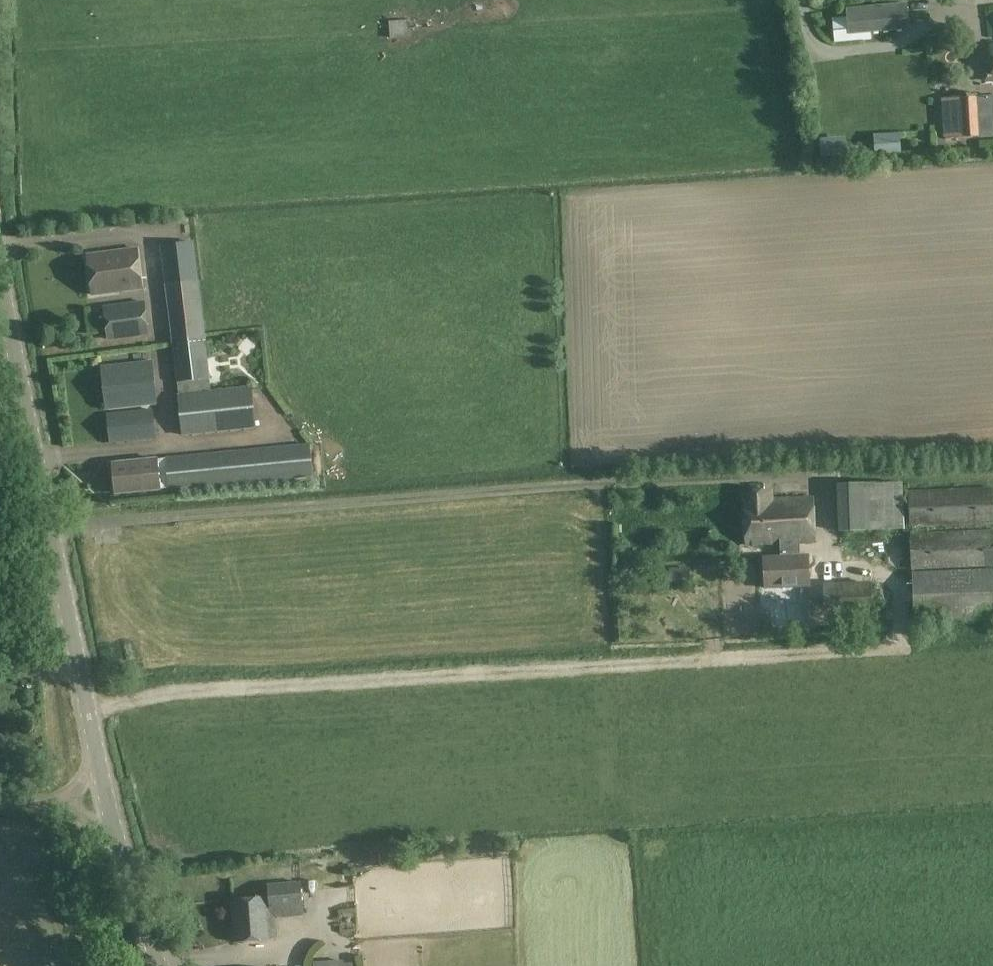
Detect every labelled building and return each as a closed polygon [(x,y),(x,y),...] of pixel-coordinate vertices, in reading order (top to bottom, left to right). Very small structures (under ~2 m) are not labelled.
[(832,18),(834,41),(871,38),(870,25),(919,20),(918,0),(892,0),(846,4),(847,17),(832,18)] [(410,20),(390,22),(391,39),(411,37),(410,20)] [(981,97),(942,99),(945,139),(983,137),(981,97)] [(900,133),(876,135),(877,155),(901,153),(900,133)] [(846,137),(821,139),(823,158),(847,157),(846,137)] [(188,239),(154,240),(156,275),(189,274),(188,239)] [(139,248),(88,255),(93,293),(144,287),(139,248)] [(198,277),(165,282),(178,383),(211,378),(198,277)] [(145,301),(105,306),(110,340),(149,334),(145,301)] [(226,353),(232,341),(220,336),(214,347),(226,353)] [(151,365),(106,370),(109,409),(155,404),(151,365)] [(253,386),(180,394),(178,394),(183,436),(257,428),(253,386)] [(153,411),(108,415),(111,443),(156,439),(153,411)] [(167,457),(169,489),(169,491),(314,478),(311,444),(167,457)] [(161,490),(158,459),(113,463),(116,494),(161,490)] [(903,482),(838,484),(839,532),(905,529),(903,482)] [(910,492),(911,527),(992,524),(992,488),(910,492)] [(801,556),(801,544),(815,544),(812,497),(769,499),(769,492),(745,493),(747,546),(781,544),(781,557),(765,557),(766,587),(811,585),(809,555),(801,556)] [(912,533),(912,570),(992,567),(992,530),(912,533)] [(670,581),(688,580),(687,568),(670,569),(670,581)] [(914,602),(914,622),(992,619),(992,569),(913,572),(914,602)] [(826,626),(825,598),(811,599),(811,626),(826,626)] [(268,896),(270,917),(304,914),(301,883),(270,886),(271,895),(268,896)] [(270,917),(268,896),(230,900),(235,946),(273,942),(270,917)]
